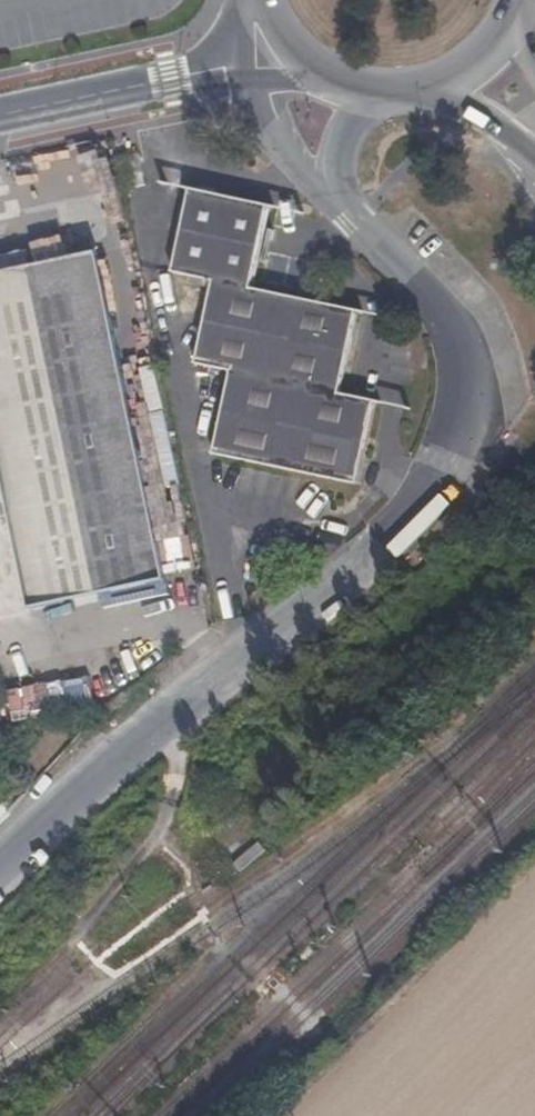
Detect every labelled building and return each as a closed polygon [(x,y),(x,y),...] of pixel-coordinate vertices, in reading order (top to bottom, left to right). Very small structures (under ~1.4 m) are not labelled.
[(244,292),(258,209),(190,196),(174,281),(208,286),(194,367),(226,373),(213,456),(352,481),(367,401),(336,394),(351,313),(244,292)] [(100,256),(0,277),(0,471),(30,611),(169,582),(100,256)] [(233,863),(242,873),(267,851),(258,841),(233,863)]
